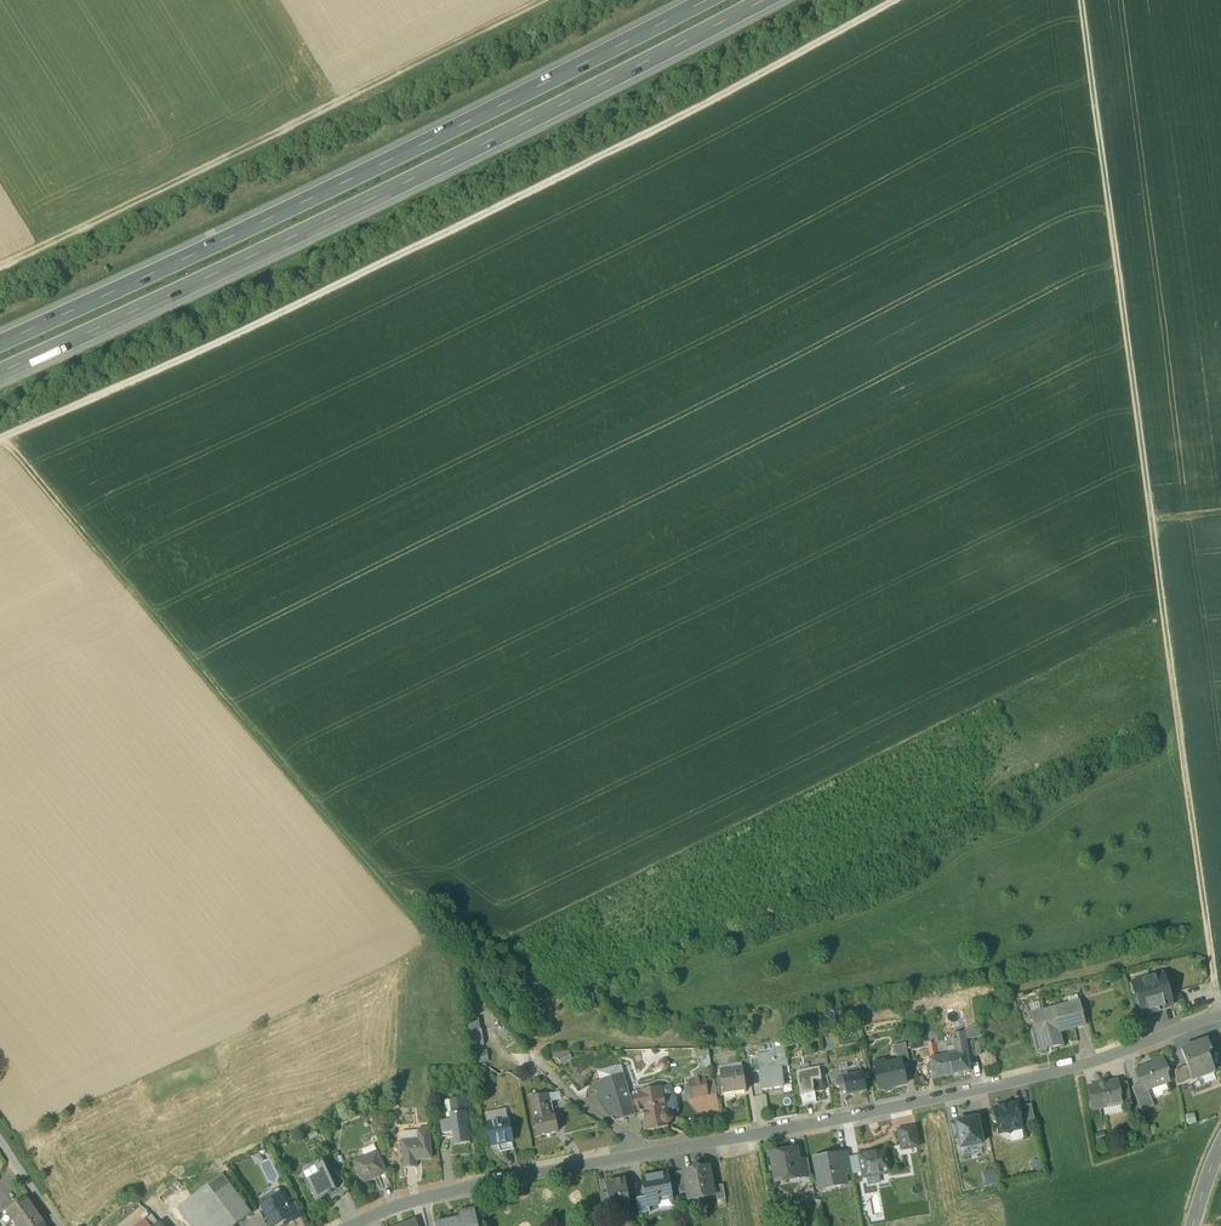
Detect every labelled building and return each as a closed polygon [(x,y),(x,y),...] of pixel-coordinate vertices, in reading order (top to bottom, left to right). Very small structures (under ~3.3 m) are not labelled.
[(1172,1005),(1163,974),(1149,978),(1158,1009),(1172,1005)] [(1149,978),(1133,982),(1142,1013),(1158,1009),(1149,978)] [(1079,1004),(1032,1017),(1041,1051),(1062,1045),(1059,1032),(1085,1025),(1079,1004)] [(481,1019),(469,1020),(471,1046),(482,1045),(481,1019)] [(979,1026),(965,1028),(968,1040),(981,1037),(979,1026)] [(936,1032),(918,1035),(921,1049),(927,1047),(927,1045),(935,1043),(938,1042),(936,1032)] [(963,1033),(954,1035),(954,1038),(956,1047),(956,1050),(966,1048),(965,1043),(963,1033)] [(918,1035),(909,1037),(912,1050),(921,1049),(918,1035)] [(954,1038),(945,1040),(947,1048),(956,1047),(954,1038)] [(979,1040),(971,1042),(974,1056),(982,1055),(979,1040)] [(1197,1045),(1192,1046),(1181,1050),(1187,1066),(1193,1080),(1215,1071),(1208,1052),(1212,1051),(1208,1040),(1197,1044),(1197,1045)] [(971,1042),(965,1043),(966,1048),(967,1057),(971,1056),(971,1057),(974,1056),(971,1042)] [(783,1043),(773,1045),(774,1052),(775,1058),(786,1056),(783,1043)] [(910,1064),(906,1043),(894,1045),(898,1062),(901,1061),(902,1066),(910,1064)] [(935,1043),(927,1045),(927,1047),(930,1059),(938,1058),(935,1043)] [(957,1054),(948,1056),(952,1075),(970,1072),(968,1062),(972,1062),(971,1057),(971,1056),(967,1057),(966,1048),(956,1050),(957,1054)] [(708,1050),(698,1052),(701,1068),(711,1067),(708,1050)] [(569,1052),(553,1053),(554,1059),(556,1058),(561,1064),(572,1059),(569,1052)] [(774,1052),(759,1055),(760,1058),(761,1068),(760,1069),(760,1072),(762,1089),(783,1087),(780,1067),(788,1066),(786,1056),(775,1058),(774,1052)] [(476,1054),(476,1064),(489,1063),(488,1053),(476,1054)] [(938,1058),(930,1059),(931,1065),(927,1066),(928,1070),(932,1070),(934,1079),(952,1075),(948,1056),(938,1058)] [(1154,1063),(1136,1070),(1141,1084),(1144,1091),(1148,1090),(1169,1082),(1165,1072),(1168,1072),(1162,1057),(1153,1061),(1154,1063)] [(760,1058),(751,1060),(752,1072),(760,1072),(760,1069),(761,1068),(760,1058)] [(748,1060),(741,1062),(742,1068),(743,1077),(751,1076),(748,1060)] [(854,1061),(839,1064),(840,1070),(855,1068),(854,1061)] [(898,1062),(875,1067),(881,1090),(883,1089),(883,1090),(886,1092),(891,1091),(893,1088),(893,1087),(906,1084),(902,1066),(901,1061),(898,1062)] [(668,1064),(665,1062),(661,1062),(659,1065),(660,1069),(663,1071),(666,1071),(669,1067),(670,1067),(670,1064),(668,1064)] [(621,1066),(598,1072),(602,1084),(624,1077),(623,1074),(621,1066)] [(1187,1066),(1175,1071),(1177,1085),(1193,1080),(1187,1066)] [(742,1068),(720,1071),(723,1087),(723,1090),(734,1089),(734,1092),(746,1091),(743,1077),(742,1068)] [(819,1068),(796,1072),(802,1104),(825,1100),(819,1068)] [(860,1069),(835,1074),(836,1079),(837,1086),(840,1085),(841,1092),(846,1091),(847,1096),(866,1092),(863,1080),(862,1074),(860,1069)] [(721,1075),(713,1077),(716,1088),(723,1087),(721,1075)] [(602,1084),(596,1085),(600,1099),(613,1120),(614,1121),(636,1115),(629,1093),(624,1077),(602,1084)] [(705,1078),(688,1081),(691,1098),(709,1095),(709,1094),(706,1082),(705,1078)] [(871,1079),(863,1080),(866,1092),(873,1091),(871,1079)] [(715,1088),(713,1081),(706,1082),(709,1094),(716,1093),(715,1088)] [(1110,1082),(1095,1085),(1095,1086),(1088,1087),(1091,1100),(1089,1102),(1091,1107),(1092,1108),(1093,1109),(1094,1109),(1096,1110),(1101,1109),(1102,1107),(1112,1105),(1111,1104),(1121,1102),(1118,1084),(1117,1081),(1110,1083),(1110,1082)] [(1127,1082),(1118,1084),(1121,1102),(1121,1105),(1132,1103),(1127,1082)] [(1148,1090),(1144,1091),(1141,1084),(1132,1087),(1141,1111),(1154,1106),(1148,1090)] [(662,1087),(629,1093),(636,1115),(637,1115),(636,1113),(643,1111),(645,1118),(643,1122),(644,1128),(647,1130),(647,1131),(668,1127),(667,1124),(670,1123),(672,1120),(671,1115),(668,1113),(667,1113),(662,1087)] [(546,1095),(530,1098),(532,1105),(547,1101),(546,1095)] [(469,1098),(445,1101),(448,1115),(450,1115),(451,1121),(441,1123),(443,1138),(454,1138),(455,1147),(470,1144),(465,1113),(470,1112),(470,1109),(469,1098)] [(547,1101),(532,1105),(533,1110),(552,1106),(552,1103),(548,1103),(547,1101)] [(1017,1104),(995,1109),(996,1117),(993,1121),(998,1125),(1000,1132),(1007,1131),(1010,1133),(1011,1132),(1012,1130),(1022,1128),(1021,1126),(1017,1107),(1017,1104)] [(1031,1104),(1017,1107),(1021,1126),(1035,1123),(1031,1104)] [(533,1110),(535,1121),(532,1123),(533,1128),(537,1129),(538,1137),(558,1133),(557,1127),(562,1126),(560,1118),(555,1119),(552,1106),(533,1110)] [(978,1118),(980,1130),(987,1129),(984,1114),(977,1116),(978,1118)] [(962,1148),(983,1143),(980,1130),(978,1118),(957,1122),(960,1140),(962,1148)] [(509,1121),(487,1125),(491,1146),(498,1145),(513,1142),(509,1121)] [(953,1141),(960,1140),(956,1121),(949,1122),(953,1141)] [(915,1126),(898,1129),(902,1150),(918,1147),(915,1126)] [(1022,1128),(1012,1130),(1011,1132),(1012,1140),(1024,1137),(1022,1128)] [(419,1141),(402,1142),(405,1170),(417,1169),(416,1161),(432,1159),(429,1130),(418,1131),(419,1141)] [(513,1142),(498,1145),(500,1153),(514,1150),(513,1142)] [(886,1149),(859,1154),(863,1177),(890,1172),(886,1149)] [(796,1150),(787,1152),(786,1151),(771,1154),(773,1168),(777,1167),(779,1177),(789,1175),(790,1179),(801,1177),(798,1161),(798,1160),(796,1150)] [(387,1174),(377,1151),(354,1162),(363,1181),(375,1175),(377,1178),(387,1174)] [(840,1154),(815,1159),(821,1189),(825,1188),(824,1185),(844,1181),(844,1184),(846,1184),(844,1176),(840,1157),(840,1154)] [(849,1155),(840,1157),(844,1176),(852,1174),(849,1155)] [(798,1160),(798,1161),(801,1177),(811,1175),(808,1159),(798,1160)] [(336,1181),(327,1162),(319,1165),(319,1164),(316,1166),(316,1167),(312,1169),(316,1179),(308,1183),(316,1200),(329,1194),(330,1194),(339,1189),(336,1181)] [(684,1172),(683,1172),(687,1192),(689,1201),(705,1198),(704,1193),(713,1191),(709,1167),(700,1169),(699,1168),(695,1165),(692,1169),(693,1170),(684,1172)] [(993,1169),(984,1171),(986,1181),(995,1179),(993,1169)] [(684,1171),(676,1172),(680,1194),(687,1192),(683,1172),(684,1172),(684,1171)] [(667,1173),(642,1177),(646,1196),(648,1206),(659,1204),(658,1198),(671,1196),(667,1173)] [(178,1208),(191,1225),(235,1225),(251,1214),(222,1175),(178,1208)] [(342,1178),(336,1181),(339,1189),(330,1194),(329,1194),(331,1199),(349,1191),(342,1178)] [(626,1180),(606,1184),(607,1193),(610,1206),(619,1205),(620,1209),(630,1208),(626,1180)] [(723,1185),(715,1186),(717,1200),(725,1199),(723,1185)] [(278,1189),(271,1192),(270,1195),(273,1201),(283,1196),(280,1190),(278,1189)] [(607,1193),(600,1194),(603,1212),(610,1211),(610,1206),(607,1193)] [(272,1201),(273,1203),(263,1207),(272,1225),(274,1225),(284,1222),(286,1225),(294,1221),(293,1218),(293,1217),(286,1201),(283,1196),(273,1201),(272,1201)] [(646,1196),(636,1198),(639,1214),(650,1212),(648,1206),(646,1196)] [(292,1198),(286,1201),(293,1217),(293,1218),(294,1221),(302,1217),(292,1198)] [(5,1212),(15,1225),(42,1225),(23,1200),(5,1212)] [(438,1222),(439,1225),(476,1225),(472,1209),(457,1212),(459,1217),(438,1222)] [(135,1225),(156,1225),(159,1223),(151,1213),(135,1225)]
